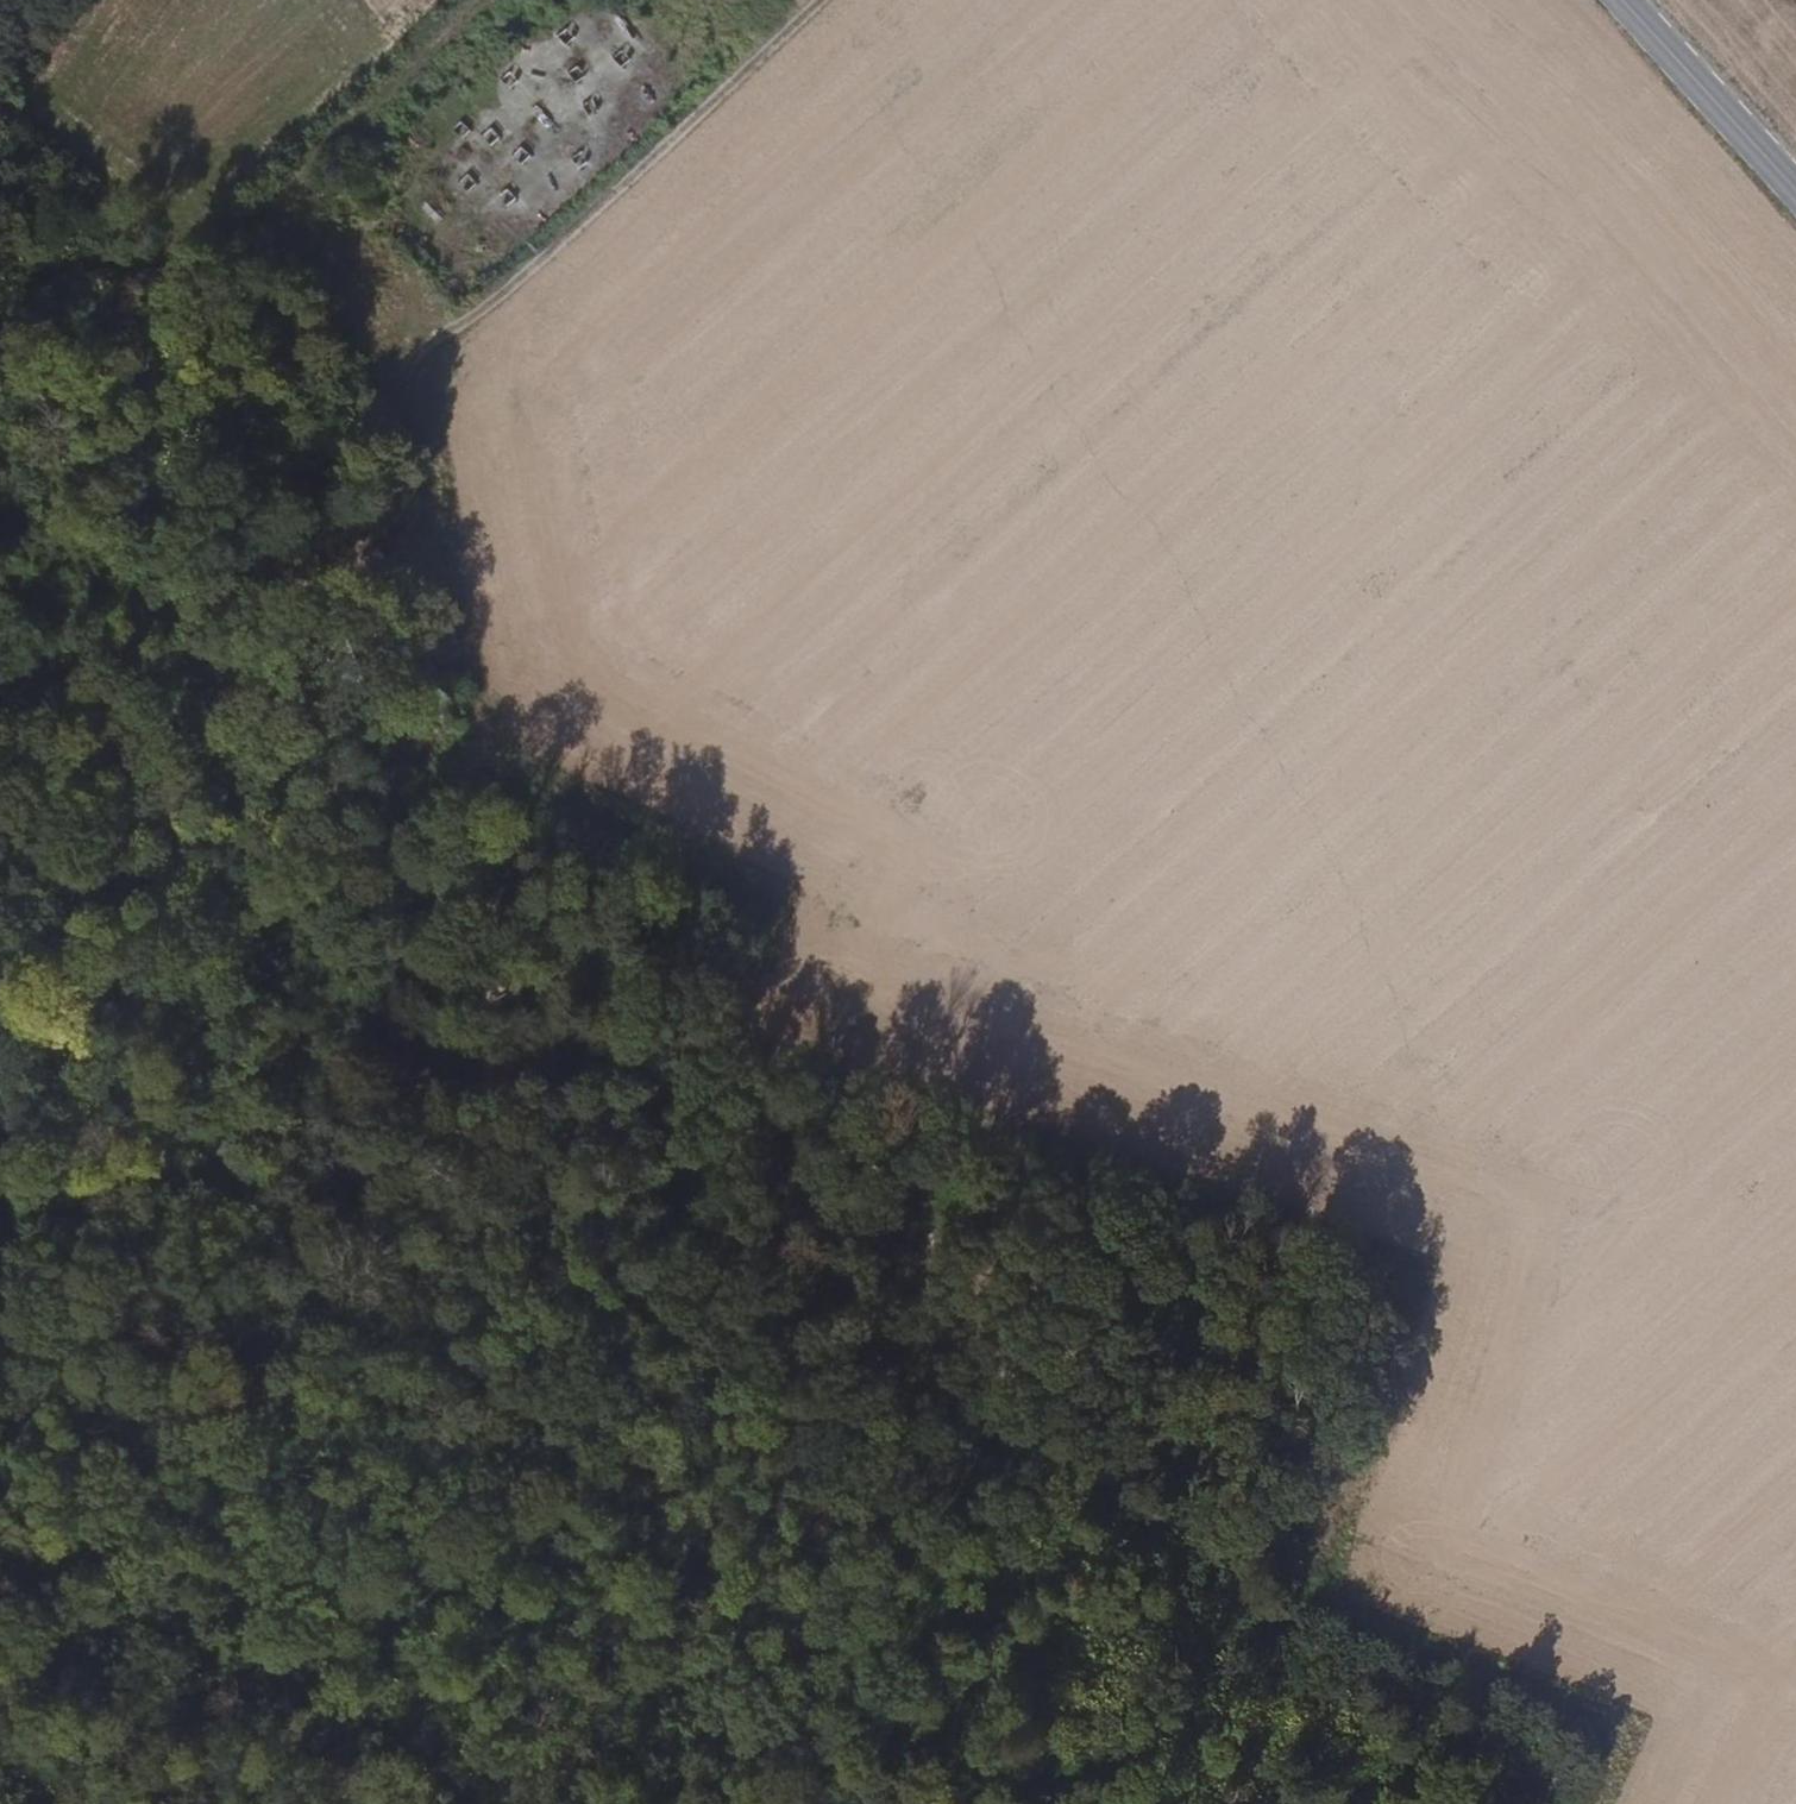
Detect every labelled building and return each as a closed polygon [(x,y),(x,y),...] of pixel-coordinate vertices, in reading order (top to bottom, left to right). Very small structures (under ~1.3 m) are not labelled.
[(372,583),(392,566),(378,549),(358,565),(372,583)]
